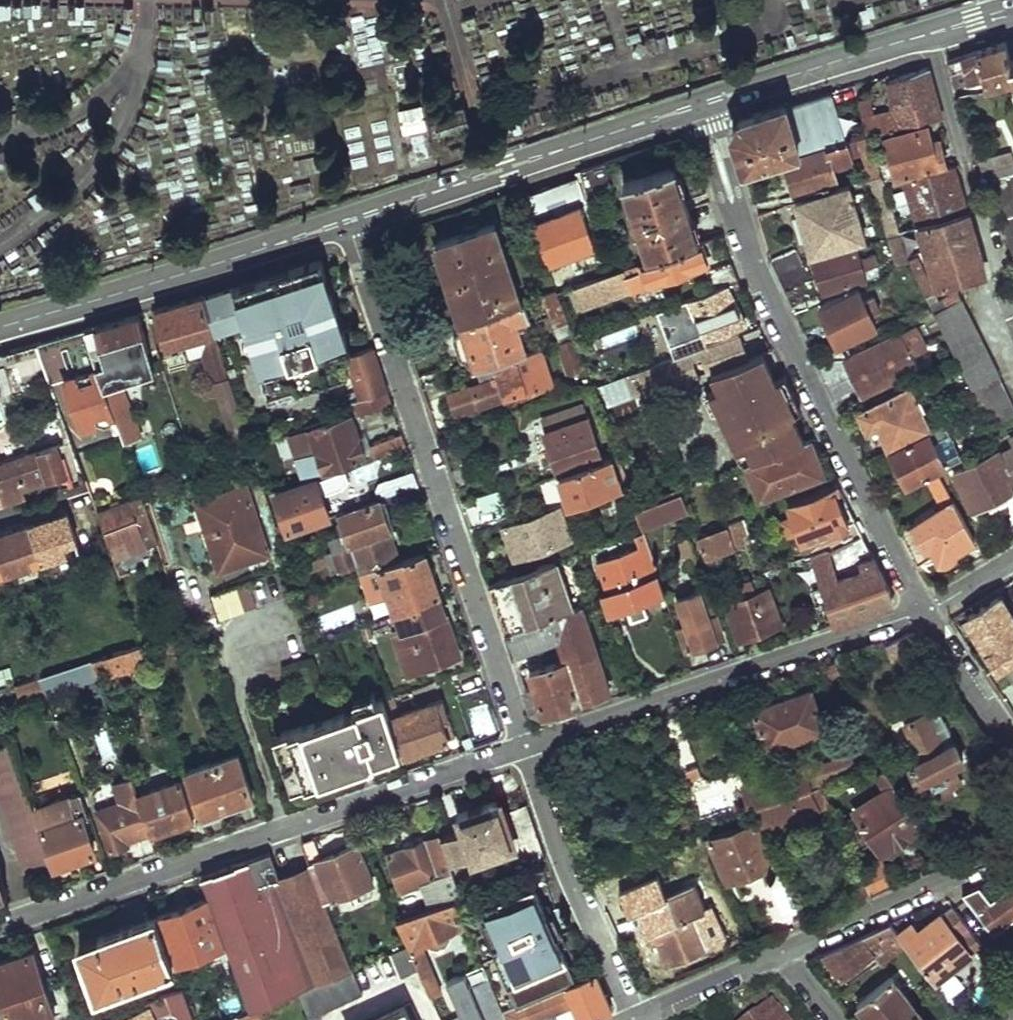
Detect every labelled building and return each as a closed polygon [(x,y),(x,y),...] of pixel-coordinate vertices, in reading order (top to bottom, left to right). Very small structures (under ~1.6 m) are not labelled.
[(959,94),(1012,76),(1012,62),(1012,58),(1006,42),(950,60),(959,94)] [(868,114),(874,137),(942,118),(929,68),(891,80),(898,105),(868,114)] [(787,105),(801,156),(845,145),(860,142),(874,137),(868,114),(863,98),(852,101),(847,87),(787,105)] [(401,128),(425,125),(422,101),(398,105),(401,128)] [(732,133),(745,173),(784,162),(801,156),(787,105),(740,118),(732,133)] [(887,140),(899,176),(946,162),(941,145),(934,147),(929,128),(887,140)] [(860,142),(872,176),(883,173),(872,138),(860,142)] [(784,162),(794,196),(839,184),(833,162),(849,157),(845,145),(801,156),(784,162)] [(988,159),(990,165),(981,167),(984,179),(993,178),(1012,260),(1012,152),(988,159)] [(626,180),(650,259),(700,241),(676,164),(626,180)] [(912,178),(924,225),(968,211),(956,164),(912,178)] [(585,180),(592,198),(616,190),(609,170),(585,180)] [(872,176),(890,235),(904,231),(887,184),(883,173),(872,176)] [(797,203),(811,248),(863,231),(854,199),(862,196),(860,188),(851,190),(850,186),(797,203)] [(525,203),(551,271),(596,253),(584,216),(589,214),(579,187),(525,203)] [(924,225),(940,288),(986,276),(968,211),(924,225)] [(433,235),(459,317),(462,316),(523,297),(497,215),(433,235)] [(913,258),(931,305),(938,301),(913,230),(905,233),(913,258)] [(890,235),(901,264),(913,258),(905,233),(904,231),(890,235)] [(650,259),(604,276),(577,286),(575,288),(583,310),(708,262),(700,241),(650,259)] [(860,258),(857,245),(814,258),(825,293),(867,279),(864,269),(877,266),(874,254),(860,258)] [(778,274),(803,263),(796,248),(772,259),(778,274)] [(324,256),(204,294),(216,332),(246,323),(265,384),(295,375),(298,384),(350,368),(353,367),(348,354),(354,352),(324,256)] [(706,273),(713,291),(738,281),(731,263),(706,273)] [(785,292),(810,280),(803,263),(778,274),(785,292)] [(574,275),(577,286),(604,276),(600,266),(574,275)] [(785,292),(791,307),(817,295),(810,280),(785,292)] [(704,326),(709,337),(747,322),(738,295),(743,293),(738,281),(713,291),(668,309),(672,321),(698,311),(704,326)] [(1012,332),(1012,285),(997,293),(1012,332)] [(555,288),(541,293),(557,335),(572,329),(555,288)] [(863,300),(859,291),(820,309),(819,306),(796,316),(804,333),(825,322),(837,345),(876,326),(870,313),(880,308),(873,295),(863,300)] [(988,425),(1012,413),(1012,404),(958,293),(938,301),(931,305),(988,425)] [(216,332),(204,294),(155,309),(167,347),(185,342),(190,357),(201,354),(210,382),(212,381),(230,376),(216,332)] [(473,367),(477,365),(528,350),(522,328),(526,327),(524,323),(531,320),(524,297),(523,297),(462,316),(463,319),(458,320),(473,367)] [(672,321),(678,337),(704,326),(698,311),(672,321)] [(154,373),(137,316),(84,331),(114,413),(119,427),(124,443),(143,435),(123,381),(154,373)] [(917,327),(849,360),(836,361),(821,368),(840,409),(856,403),(864,393),(920,366),(916,357),(929,351),(917,327)] [(38,343),(52,382),(66,378),(82,426),(114,413),(84,331),(38,343)] [(557,342),(567,373),(585,367),(575,337),(557,342)] [(683,342),(686,350),(693,348),(690,339),(683,342)] [(7,366),(16,391),(52,382),(38,343),(0,354),(0,368),(7,366)] [(355,412),(356,414),(393,402),(375,346),(354,352),(348,354),(353,367),(350,368),(359,398),(351,401),(355,412)] [(528,350),(477,365),(482,379),(446,390),(454,415),(555,383),(544,346),(541,346),(528,350)] [(779,378),(776,380),(764,354),(712,374),(719,388),(707,394),(743,465),(749,462),(804,441),(792,414),(796,412),(779,378)] [(295,375),(265,384),(268,393),(298,384),(295,375)] [(246,429),(230,376),(212,381),(229,434),(244,429),(246,429)] [(801,410),(785,376),(779,378),(796,412),(801,410)] [(879,424),(889,445),(928,425),(911,389),(862,412),(869,429),(879,424)] [(543,427),(557,471),(604,456),(589,412),(587,413),(583,402),(540,416),(544,427),(543,427)] [(308,427),(315,447),(294,454),(301,475),(315,471),(317,475),(321,474),(370,458),(356,414),(355,412),(308,427)] [(899,465),(909,482),(926,474),(940,467),(959,457),(953,447),(938,453),(933,443),(947,434),(943,423),(866,461),(873,478),(899,465)] [(56,424),(44,427),(48,442),(60,438),(56,424)] [(308,427),(288,433),(294,454),(315,447),(308,427)] [(375,458),(407,448),(402,434),(370,444),(375,458)] [(933,443),(938,453),(953,447),(947,434),(933,443)] [(1008,438),(1012,446),(999,453),(997,449),(955,471),(974,508),(1012,488),(1012,435),(1008,438)] [(749,462),(763,497),(821,475),(814,457),(821,454),(814,438),(804,441),(749,462)] [(29,455),(24,440),(0,448),(0,452),(4,463),(3,463),(0,457),(0,485),(8,504),(27,498),(24,488),(65,475),(68,485),(84,480),(77,459),(78,459),(71,441),(29,455)] [(557,471),(568,503),(578,499),(586,497),(624,484),(614,453),(604,456),(557,471)] [(939,562),(975,541),(940,467),(926,474),(943,508),(902,533),(918,562),(934,554),(939,562)] [(377,487),(376,491),(379,498),(382,496),(383,498),(418,487),(413,470),(384,480),(380,481),(379,484),(377,487)] [(317,475),(273,489),(287,533),(335,518),(321,474),(317,475)] [(810,550),(811,553),(830,546),(831,549),(863,533),(848,504),(846,505),(839,489),(843,488),(839,480),(786,500),(791,511),(781,515),(788,533),(798,529),(806,551),(810,550)] [(204,529),(218,572),(272,554),(248,482),(205,496),(214,525),(204,529)] [(637,505),(644,525),(690,511),(684,490),(637,505)] [(95,507),(111,554),(131,546),(124,525),(149,517),(143,498),(140,491),(95,507)] [(214,525),(205,496),(194,500),(204,529),(214,525)] [(349,544),(350,545),(393,531),(394,530),(383,498),(382,496),(379,498),(338,512),(340,518),(337,519),(341,531),(329,535),(333,549),(349,544)] [(578,499),(580,506),(588,503),(586,497),(578,499)] [(523,547),(526,556),(573,540),(561,505),(501,526),(509,551),(523,547)] [(78,550),(77,547),(67,513),(0,535),(0,574),(78,550)] [(742,517),(730,519),(735,541),(747,538),(742,517)] [(738,551),(729,525),(699,538),(707,561),(738,551)] [(597,558),(613,605),(664,589),(645,530),(635,534),(639,544),(597,558)] [(356,564),(360,574),(403,559),(393,531),(350,545),(349,544),(333,549),(325,552),(328,563),(332,573),(356,564)] [(866,539),(863,533),(831,549),(830,546),(811,553),(836,624),(892,604),(896,594),(875,552),(860,558),(857,551),(869,545),(866,539)] [(678,541),(683,557),(694,554),(689,537),(678,541)] [(509,551),(512,560),(526,556),(523,547),(509,551)] [(300,566),(303,574),(328,563),(325,552),(300,566)] [(388,596),(394,615),(424,605),(423,603),(444,596),(444,595),(429,552),(408,559),(407,558),(403,559),(360,574),(370,603),(388,596)] [(505,630),(573,608),(557,560),(489,584),(505,630)] [(257,606),(248,581),(211,594),(220,618),(257,606)] [(767,589),(754,593),(750,582),(735,587),(739,598),(726,603),(739,639),(780,625),(767,589)] [(321,599),(317,588),(303,593),(307,604),(321,599)] [(1003,589),(963,614),(986,651),(988,650),(989,652),(988,655),(987,658),(988,660),(989,663),(991,664),(994,665),(997,665),(999,668),(1007,663),(1012,659),(1012,605),(1003,589)] [(681,629),(687,649),(724,638),(717,617),(710,619),(701,594),(677,601),(686,627),(681,629)] [(465,656),(444,596),(423,603),(424,605),(394,615),(390,617),(394,628),(390,629),(407,676),(465,656)] [(530,707),(545,713),(611,691),(589,629),(611,622),(603,599),(573,608),(505,630),(512,653),(560,639),(568,659),(531,672),(536,686),(525,689),(530,707)] [(913,632),(885,645),(891,658),(920,647),(913,632)] [(93,657),(99,672),(111,668),(113,675),(150,662),(145,641),(141,641),(93,657)] [(845,656),(822,664),(828,672),(848,664),(845,656)] [(42,675),(46,689),(99,672),(93,657),(42,675)] [(46,689),(42,675),(0,689),(0,702),(46,689)] [(810,687),(753,707),(768,747),(824,727),(810,687)] [(400,749),(403,758),(451,741),(436,697),(399,710),(394,694),(382,698),(400,749)] [(271,733),(289,786),(400,749),(382,698),(382,696),(271,733)] [(927,710),(902,722),(918,756),(908,761),(919,784),(931,778),(942,801),(956,795),(953,789),(964,783),(956,766),(968,760),(957,738),(944,744),(927,710)] [(25,877),(48,869),(10,748),(0,751),(0,805),(25,877)] [(186,769),(201,812),(252,795),(236,753),(186,769)] [(800,768),(743,787),(752,804),(819,782),(825,780),(819,766),(802,771),(800,768)] [(924,829),(885,769),(874,776),(882,788),(851,807),(861,823),(851,830),(862,846),(872,840),(882,856),(924,829)] [(93,798),(110,850),(126,845),(125,840),(152,832),(140,792),(136,785),(134,780),(133,776),(96,790),(93,794),(93,798)] [(134,780),(136,785),(144,783),(142,777),(134,780)] [(825,780),(819,782),(835,818),(846,812),(828,778),(825,780)] [(140,792),(152,832),(193,818),(180,780),(140,792)] [(752,804),(763,832),(828,803),(819,782),(752,804)] [(90,822),(80,793),(37,808),(55,867),(94,853),(84,824),(90,822)] [(527,803),(507,810),(502,794),(452,811),(458,829),(440,835),(449,861),(467,855),(470,863),(510,849),(517,868),(546,858),(527,803)] [(709,838),(728,881),(772,863),(755,822),(709,838)] [(138,836),(147,858),(162,853),(152,832),(138,836)] [(385,851),(399,892),(420,885),(428,908),(455,900),(462,898),(449,861),(440,835),(440,833),(385,851)] [(314,867),(329,901),(373,883),(358,843),(326,855),(317,837),(304,841),(314,867)] [(250,1003),(253,1010),(265,1005),(302,991),(354,969),(329,901),(314,867),(283,879),(272,851),(203,875),(211,897),(227,942),(250,1003)] [(870,893),(894,882),(882,857),(858,867),(870,893)] [(484,908),(488,917),(481,920),(516,1005),(576,979),(531,879),(484,896),(489,906),(484,908)] [(978,885),(961,893),(990,930),(1012,912),(1012,883),(990,901),(978,885)] [(653,933),(666,962),(706,944),(693,915),(702,911),(692,889),(635,913),(646,936),(653,933)] [(159,915),(175,959),(227,942),(211,897),(159,915)] [(418,970),(433,1002),(445,996),(424,944),(428,942),(429,947),(438,948),(446,945),(451,937),(449,933),(467,926),(455,900),(428,908),(395,918),(408,946),(418,970)] [(935,981),(982,945),(956,909),(952,905),(916,932),(912,925),(899,934),(905,943),(935,981)] [(81,942),(101,990),(176,963),(175,959),(159,915),(81,942)] [(891,953),(905,943),(899,934),(891,924),(822,954),(840,979),(874,953),(880,961),(891,953)] [(390,954),(401,978),(418,970),(408,946),(390,954)] [(60,1015),(56,1017),(34,949),(0,961),(0,984),(8,1008),(21,1005),(26,1019),(62,1019),(60,1015)] [(302,991),(314,1016),(364,994),(354,969),(302,991)] [(614,1009),(597,970),(576,979),(516,1005),(503,1010),(507,1019),(541,1019),(572,1006),(578,1019),(590,1019),(614,1009)] [(871,1019),(908,1019),(918,1012),(891,977),(858,1003),(871,1019)] [(158,1016),(181,1007),(186,1019),(194,1016),(184,987),(147,1001),(149,1005),(113,1019),(160,1019),(158,1016)] [(1012,1019),(1012,993),(1001,1002),(1012,1019)] [(503,1010),(499,1002),(478,1011),(482,1019),(507,1019),(503,1010)] [(231,1010),(234,1018),(241,1015),(253,1010),(250,1003),(231,1010)] [(405,1003),(367,1019),(412,1019),(405,1003)] [(241,1015),(244,1019),(263,1019),(270,1017),(265,1005),(253,1010),(241,1015)] [(770,1008),(754,1019),(779,1019),(770,1008)] [(918,1012),(908,1019),(924,1019),(918,1012)]
